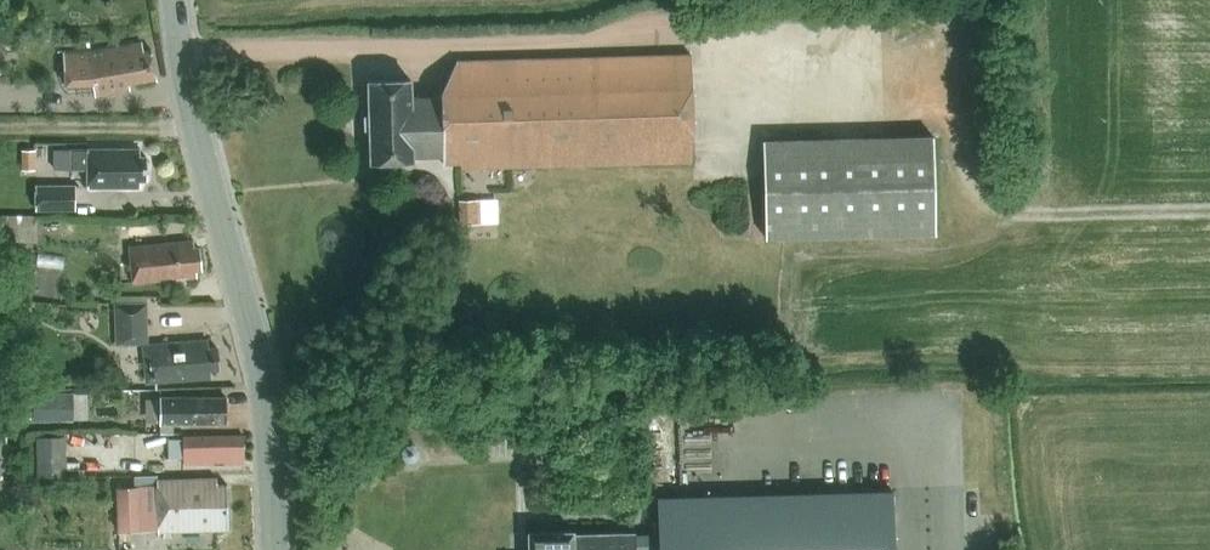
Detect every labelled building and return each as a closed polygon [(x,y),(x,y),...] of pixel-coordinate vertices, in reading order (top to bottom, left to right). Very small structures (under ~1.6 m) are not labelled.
[(142,43),(89,53),(65,53),(66,83),(94,82),(96,95),(131,89),(130,84),(157,79),(152,49),(144,51),(142,43)] [(411,80),(369,81),(370,109),(370,134),(371,134),(372,161),(404,160),(414,159),(414,156),(443,155),(443,163),(462,163),(462,168),(694,161),(692,54),(457,61),(457,62),(441,91),(442,96),(412,97),(411,80)] [(936,231),(934,138),(764,142),(765,235),(936,231)] [(22,149),(22,169),(36,169),(36,151),(36,149),(22,149)] [(140,187),(140,180),(147,180),(147,157),(140,157),(140,150),(74,150),(74,169),(89,169),(89,188),(140,187)] [(75,211),(76,186),(38,186),(38,211),(75,211)] [(460,223),(476,223),(476,199),(460,199),(460,223)] [(37,243),(38,219),(0,218),(0,242),(37,243)] [(196,270),(202,269),(200,246),(194,247),(193,240),(130,247),(134,283),(197,277),(196,270)] [(117,347),(142,345),(148,344),(145,304),(114,307),(117,347)] [(148,344),(142,345),(146,382),(212,377),(212,370),(220,369),(218,347),(209,347),(209,340),(148,344)] [(75,421),(75,417),(75,393),(34,393),(34,421),(75,421)] [(191,422),(228,421),(227,398),(191,398),(161,398),(161,421),(191,421),(191,422)] [(41,465),(68,465),(68,433),(41,433),(41,465)] [(185,466),(245,465),(244,436),(184,437),(185,466)] [(119,532),(159,531),(229,529),(229,484),(218,484),(217,478),(158,480),(158,477),(137,477),(137,488),(118,489),(119,532)] [(647,534),(647,549),(895,549),(893,490),(658,497),(659,534),(647,534)] [(647,534),(636,534),(636,533),(574,534),(574,531),(529,532),(530,549),(647,549),(647,534)]
